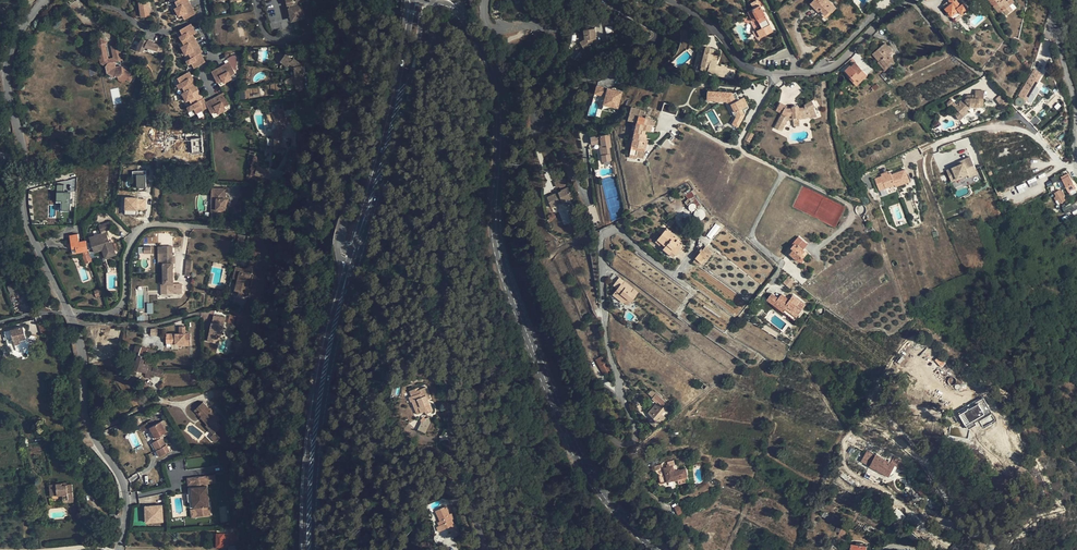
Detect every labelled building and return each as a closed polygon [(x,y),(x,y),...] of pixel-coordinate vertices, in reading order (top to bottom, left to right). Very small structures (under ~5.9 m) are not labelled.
[(139,1),(141,17),(150,16),(148,5),(147,0),(144,0),(139,1)] [(177,12),(191,5),(188,0),(178,0),(175,2),(178,7),(175,8),(177,12)] [(292,20),(303,17),(300,6),(298,7),(297,3),(297,2),(299,2),(300,1),(301,1),(301,0),(287,0),(292,20)] [(819,11),(820,9),(826,15),(831,9),(833,11),(836,8),(828,0),(815,0),(811,4),(819,11)] [(952,16),(959,10),(961,13),(962,14),(969,9),(962,1),(959,3),(957,0),(949,0),(946,3),(949,6),(946,8),(945,8),(949,13),(947,14),(949,16),(951,15),(952,16)] [(1003,11),(1010,6),(1006,1),(1005,0),(988,0),(997,11),(1001,8),(1003,11)] [(177,12),(179,16),(182,15),(185,20),(195,14),(191,5),(177,12)] [(748,12),(753,21),(757,19),(765,14),(760,5),(748,12)] [(1010,6),(1003,11),(1006,15),(1013,9),(1010,6)] [(833,11),(831,9),(826,15),(824,16),(826,18),(833,11)] [(954,19),(961,13),(959,10),(952,16),(954,19)] [(767,19),(765,14),(757,19),(759,23),(767,19)] [(759,23),(762,29),(770,24),(767,19),(759,23)] [(196,33),(192,25),(181,31),(183,35),(180,37),(182,40),(193,35),(196,33)] [(690,29),(694,36),(698,34),(694,27),(690,29)] [(585,48),(593,43),(592,39),(596,38),(595,28),(584,30),(585,39),(580,42),(584,49),(585,48)] [(184,51),(198,43),(193,35),(182,40),(185,45),(182,47),(184,51)] [(135,75),(122,67),(122,65),(116,67),(115,61),(122,60),(119,44),(111,46),(114,59),(111,60),(108,58),(106,45),(107,42),(101,37),(97,43),(101,63),(106,66),(107,72),(114,77),(118,76),(121,75),(126,79),(130,82),(135,75)] [(162,46),(142,39),(138,46),(137,45),(137,46),(135,49),(137,50),(137,51),(137,50),(139,51),(139,52),(140,52),(141,51),(143,52),(145,47),(160,52),(162,46)] [(198,43),(184,51),(186,55),(189,53),(192,58),(201,53),(203,52),(198,43)] [(885,43),(873,54),(879,61),(880,61),(885,67),(888,65),(890,67),(895,62),(888,54),(892,51),(885,43)] [(714,48),(706,46),(705,51),(701,50),(696,69),(707,72),(714,74),(727,77),(729,70),(726,69),(727,67),(721,65),(721,66),(716,65),(718,61),(711,59),(712,56),(714,48)] [(189,60),(187,61),(189,65),(192,63),(195,68),(205,62),(201,53),(192,58),(189,60)] [(302,88),(305,88),(304,75),(303,66),(294,58),(292,59),(286,54),(280,60),(287,66),(290,63),(295,67),(295,71),(295,76),(296,80),(296,88),(297,88),(302,88)] [(221,66),(228,80),(232,78),(231,75),(236,72),(230,62),(221,66)] [(868,75),(856,62),(851,67),(850,65),(845,70),(851,77),(850,78),(857,85),(868,75)] [(228,80),(221,66),(212,71),(218,82),(223,79),(224,82),(228,80)] [(181,77),(179,78),(181,83),(178,85),(180,88),(183,87),(194,81),(195,81),(190,72),(181,77)] [(1030,76),(1018,95),(1026,100),(1037,81),(1030,76)] [(199,90),(194,81),(183,87),(186,92),(183,93),(185,97),(199,90)] [(606,93),(604,102),(610,103),(609,107),(618,109),(622,91),(597,85),(595,93),(601,95),(602,92),(606,93)] [(193,105),(204,99),(199,90),(185,97),(187,101),(190,100),(193,105)] [(732,91),(707,90),(707,102),(730,103),(737,115),(732,124),(738,127),(745,115),(742,108),(747,105),(743,97),(736,100),(732,91)] [(971,107),(974,107),(984,107),(984,91),(975,91),(975,95),(972,95),(972,98),(967,98),(965,100),(963,98),(955,107),(958,110),(954,114),(960,120),(969,112),(967,110),(971,107)] [(216,100),(223,113),(227,111),(226,108),(231,105),(225,95),(216,100)] [(999,96),(995,99),(1000,105),(1004,102),(999,96)] [(193,105),(190,106),(192,110),(195,109),(198,114),(209,107),(207,104),(204,98),(204,99),(193,105)] [(223,113),(216,100),(207,104),(209,107),(213,115),(218,112),(219,115),(223,113)] [(793,119),(794,123),(800,122),(800,118),(805,118),(810,116),(811,118),(817,116),(814,107),(816,106),(812,100),(805,105),(805,107),(803,108),(799,108),(799,106),(796,106),(795,106),(792,107),(792,108),(788,109),(787,108),(787,106),(786,106),(782,113),(778,121),(785,124),(787,121),(789,119),(793,119)] [(671,103),(665,101),(662,111),(668,113),(670,108),(671,103)] [(604,102),(602,109),(617,113),(618,109),(609,107),(610,103),(604,102)] [(776,110),(782,113),(786,106),(780,103),(776,110)] [(632,106),(628,119),(637,122),(644,123),(655,125),(656,120),(648,118),(649,116),(646,115),(645,117),(639,115),(640,112),(641,109),(632,106)] [(287,130),(285,130),(285,126),(284,123),(292,120),(290,116),(285,117),(283,110),(273,114),(276,121),(270,123),(270,129),(271,129),(272,129),(276,130),(274,148),(274,151),(281,152),(282,148),(286,148),(287,130)] [(644,123),(637,122),(630,153),(637,155),(636,157),(644,158),(645,151),(644,150),(644,147),(646,148),(647,143),(645,142),(646,140),(646,139),(647,134),(645,134),(646,130),(642,130),(644,124),(644,123)] [(749,131),(744,139),(749,142),(754,134),(749,131)] [(611,146),(610,134),(591,137),(592,144),(599,143),(601,143),(603,155),(602,155),(602,161),(611,160),(609,147),(611,146)] [(191,139),(191,152),(202,152),(202,138),(191,139)] [(948,170),(953,182),(970,175),(971,177),(979,174),(972,156),(964,159),(965,163),(948,170)] [(265,178),(268,169),(258,166),(255,174),(265,178)] [(893,174),(892,172),(889,173),(888,172),(882,174),(883,176),(876,179),(881,190),(897,184),(898,187),(912,181),(907,169),(893,174)] [(147,174),(138,175),(138,186),(147,186),(147,174)] [(1062,179),(1068,191),(1076,188),(1069,176),(1062,179)] [(562,191),(548,196),(552,207),(573,198),(565,178),(555,182),(557,187),(560,186),(562,191)] [(63,191),(63,184),(56,184),(56,200),(62,200),(62,209),(70,210),(70,202),(71,202),(71,199),(70,199),(70,192),(63,191)] [(227,189),(213,188),(212,217),(226,218),(226,209),(229,209),(229,198),(226,198),(227,189)] [(255,189),(244,189),(244,200),(255,200),(255,189)] [(693,189),(684,197),(687,200),(689,199),(692,202),(693,202),(697,207),(699,209),(700,209),(702,210),(704,211),(705,213),(708,211),(693,189)] [(1061,202),(1065,200),(1062,196),(1063,196),(1061,192),(1059,193),(1058,191),(1055,193),(1057,196),(1055,198),(1056,200),(1059,199),(1061,202)] [(126,196),(125,208),(138,209),(138,208),(146,208),(146,198),(138,198),(138,196),(126,196)] [(570,204),(562,206),(562,204),(557,205),(563,224),(574,221),(570,204)] [(1062,207),(1064,214),(1074,211),(1071,204),(1062,207)] [(108,222),(100,225),(102,232),(110,229),(108,222)] [(720,227),(716,224),(706,236),(711,239),(720,227)] [(666,228),(655,241),(673,257),(682,247),(680,245),(682,243),(677,239),(678,238),(666,228)] [(106,231),(89,237),(91,242),(93,248),(94,252),(102,249),(106,248),(107,252),(114,249),(111,240),(109,241),(107,241),(106,238),(108,238),(106,231)] [(78,234),(70,235),(73,252),(83,251),(83,252),(84,255),(83,256),(85,263),(92,261),(89,254),(88,250),(88,249),(87,243),(86,240),(79,242),(78,234)] [(790,254),(799,262),(807,253),(803,249),(808,244),(799,236),(793,243),(795,244),(791,248),(793,249),(790,254)] [(712,252),(705,246),(701,252),(695,258),(696,258),(702,263),(702,264),(712,252)] [(693,256),(695,258),(701,252),(698,249),(693,256)] [(718,250),(705,266),(748,300),(760,284),(718,250)] [(163,263),(163,273),(173,273),(173,263),(173,257),(172,252),(163,252),(163,263)] [(612,259),(612,266),(675,312),(682,303),(616,254),(612,259)] [(250,257),(248,265),(249,265),(253,266),(253,265),(257,266),(259,259),(250,257)] [(699,266),(702,263),(696,258),(693,261),(699,266)] [(239,294),(246,296),(251,274),(253,266),(257,267),(257,266),(253,265),(253,266),(249,265),(248,269),(246,273),(242,271),(243,269),(236,267),(233,278),(238,279),(235,290),(240,291),(239,294)] [(696,265),(685,279),(734,315),(745,301),(696,265)] [(173,273),(163,273),(164,283),(161,284),(161,290),(168,290),(168,294),(173,294),(173,293),(182,293),(182,284),(176,284),(176,286),(175,286),(175,287),(173,287),(173,284),(173,273)] [(789,288),(795,282),(788,277),(783,283),(789,288)] [(17,280),(9,284),(9,285),(8,286),(11,295),(17,292),(18,296),(23,294),(17,280)] [(631,302),(638,293),(624,282),(622,284),(621,284),(613,294),(617,298),(621,293),(627,298),(631,302)] [(627,298),(621,293),(617,298),(623,303),(627,298)] [(799,314),(806,305),(800,300),(799,302),(792,297),(789,300),(782,294),(779,298),(772,293),(767,299),(784,312),(788,306),(799,314)] [(795,320),(799,314),(788,306),(784,312),(795,320)] [(226,318),(213,315),(212,322),(210,331),(208,341),(218,343),(220,333),(222,334),(224,325),(226,318)] [(23,326),(11,330),(14,344),(27,341),(26,338),(23,326)] [(180,334),(166,334),(166,343),(172,342),(171,344),(178,343),(185,343),(185,345),(190,345),(190,333),(185,334),(185,326),(180,326),(180,334)] [(204,349),(217,351),(218,344),(205,342),(204,349)] [(146,356),(139,354),(141,346),(136,345),(134,350),(139,352),(134,369),(146,373),(147,369),(152,371),(151,374),(154,375),(156,368),(153,367),(148,366),(143,364),(146,356)] [(148,348),(141,346),(139,354),(146,356),(146,354),(148,348)] [(156,350),(148,348),(146,354),(154,356),(156,350)] [(934,360),(941,367),(945,363),(939,356),(934,360)] [(602,357),(596,360),(605,376),(611,372),(606,363),(605,363),(602,357)] [(163,370),(156,368),(154,375),(161,377),(163,370)] [(431,398),(426,386),(419,389),(418,387),(410,390),(412,395),(409,396),(411,401),(412,401),(415,408),(419,407),(421,412),(425,411),(426,413),(432,411),(429,403),(427,404),(425,400),(428,399),(431,398)] [(222,389),(214,390),(216,398),(223,397),(222,389)] [(648,413),(656,420),(659,417),(660,417),(661,417),(662,416),(662,415),(661,414),(666,408),(665,408),(668,404),(656,394),(653,397),(658,401),(657,403),(648,413)] [(203,402),(197,408),(200,411),(198,412),(202,416),(203,417),(202,418),(207,424),(206,425),(213,434),(215,433),(221,427),(216,421),(219,419),(203,402)] [(421,422),(418,429),(426,433),(433,419),(429,417),(425,419),(425,420),(421,422)] [(161,422),(157,424),(153,420),(151,420),(147,423),(150,427),(151,430),(155,438),(156,438),(159,436),(166,432),(166,431),(163,426),(161,422)] [(219,438),(215,433),(213,434),(211,436),(215,441),(219,438)] [(161,438),(153,442),(160,456),(170,451),(163,437),(161,438)] [(901,460),(893,456),(891,462),(866,450),(860,463),(889,477),(895,466),(898,467),(901,460)] [(668,482),(687,476),(685,469),(680,470),(680,469),(676,471),(675,469),(674,469),(673,466),(670,467),(669,464),(666,465),(667,468),(664,468),(666,474),(666,476),(668,482)] [(206,477),(192,478),(193,484),(196,484),(196,487),(193,487),(195,506),(198,506),(210,505),(208,485),(207,486),(206,477)] [(56,483),(50,484),(51,495),(57,495),(62,494),(63,497),(68,496),(68,500),(74,499),(72,484),(67,485),(62,485),(62,483),(56,483)] [(678,504),(671,507),(674,513),(681,509),(682,508),(681,505),(679,505),(678,504)] [(146,506),(147,522),(164,521),(163,505),(146,506)] [(198,509),(192,510),(193,516),(210,514),(209,505),(198,506),(198,509)] [(450,514),(446,506),(435,510),(440,521),(441,524),(444,529),(448,527),(449,531),(458,527),(456,523),(454,524),(452,520),(450,514)] [(899,523),(905,516),(897,509),(891,515),(899,523)] [(848,528),(842,526),(838,534),(844,537),(848,528)] [(235,534),(216,534),(216,547),(228,547),(228,543),(235,543),(235,534)]
